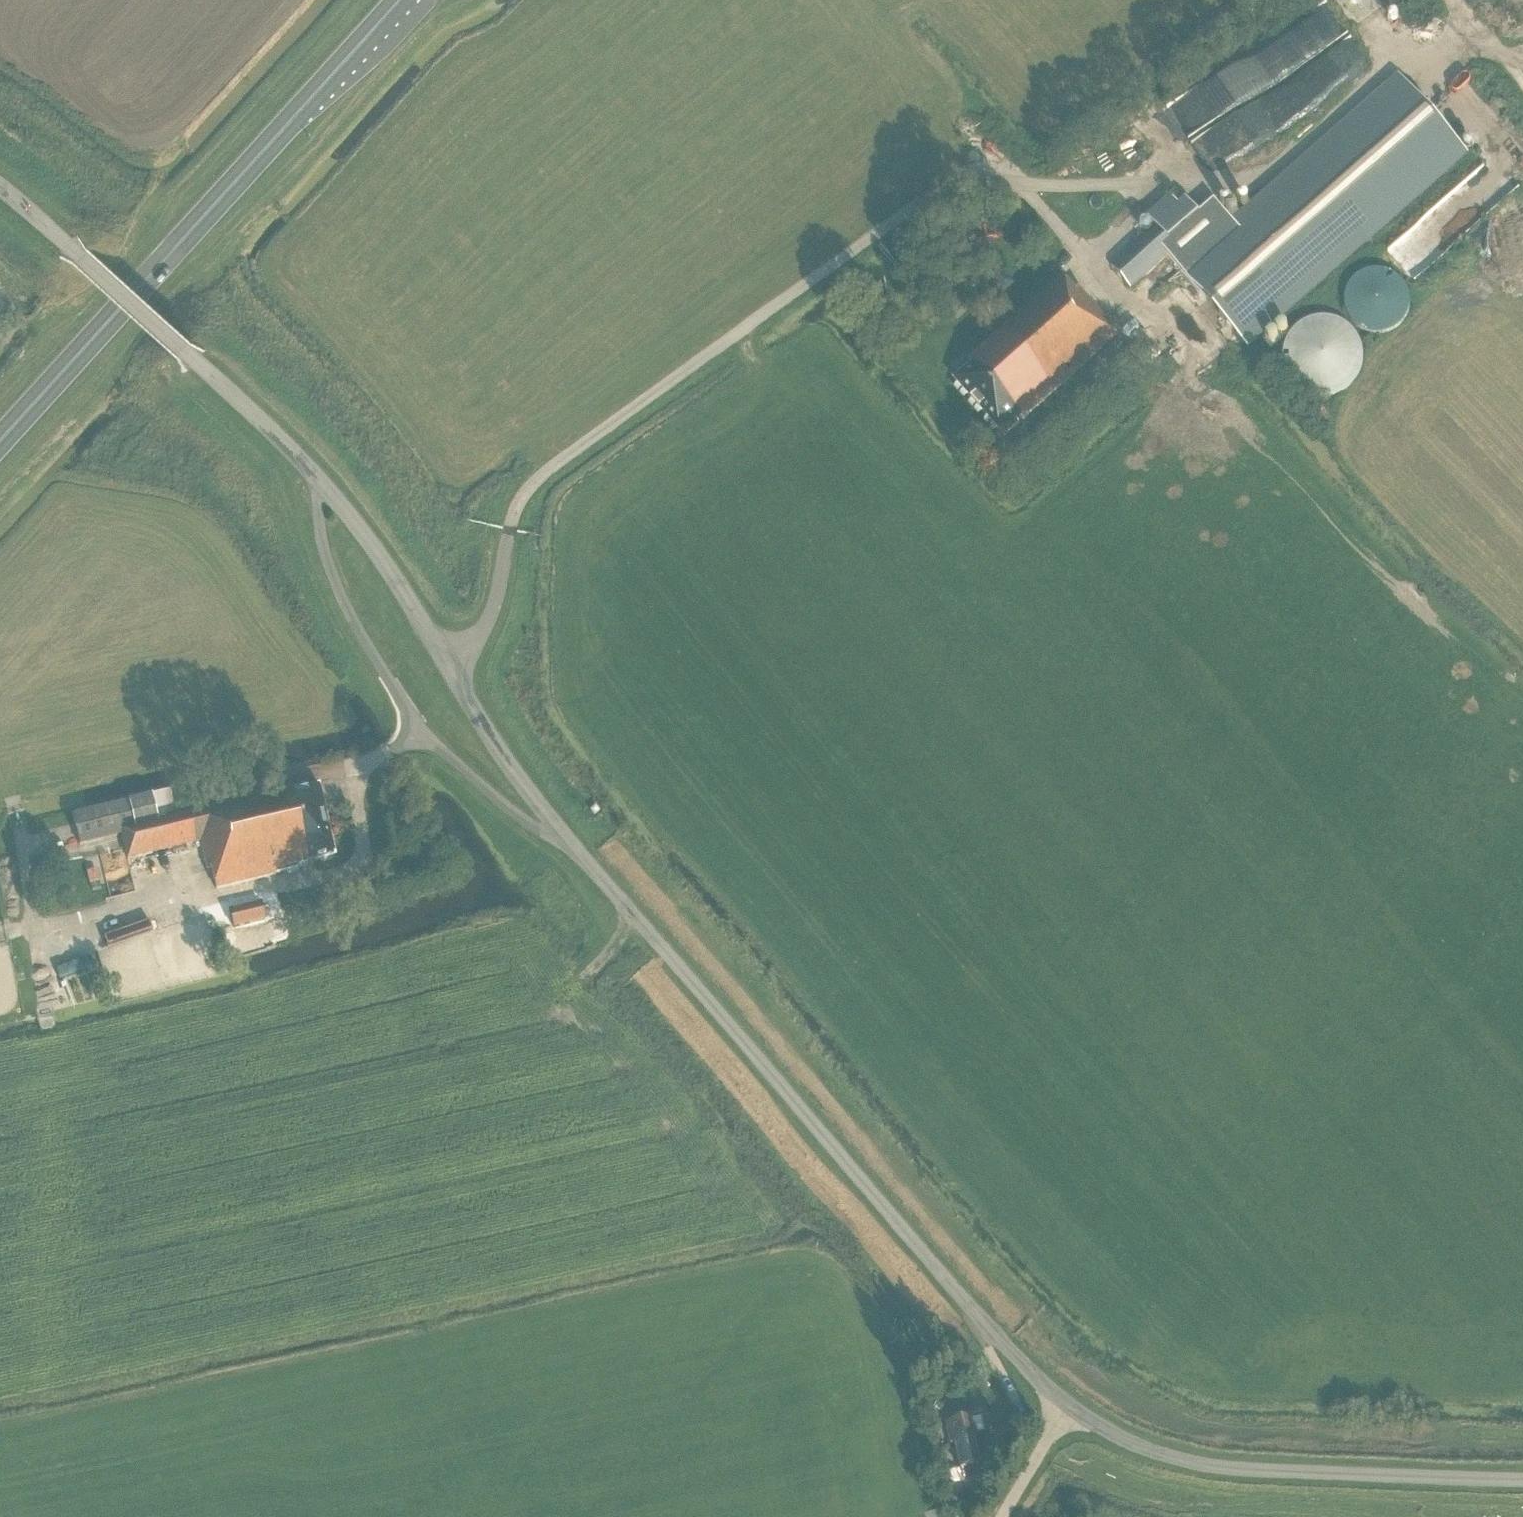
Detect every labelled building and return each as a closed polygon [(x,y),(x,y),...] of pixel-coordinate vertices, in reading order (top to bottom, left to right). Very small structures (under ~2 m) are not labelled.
[(1363,62),(1323,2),(1296,20),(1336,80),(1363,62)] [(1288,107),(1319,92),(1316,85),(1330,79),(1326,71),(1254,104),(1264,125),(1291,113),(1288,107)] [(1246,344),(1464,152),(1399,78),(1235,222),(1214,198),(1198,213),(1185,198),(1179,204),(1170,195),(1147,215),(1156,226),(1111,266),(1130,287),(1167,254),(1246,344)] [(1249,123),(1219,136),(1226,152),(1256,139),(1249,123)] [(1382,270),(1377,269),(1371,270),(1366,271),(1361,273),(1357,276),(1353,280),(1350,285),(1347,290),(1346,295),(1345,300),(1346,306),(1347,311),(1350,316),(1353,321),(1357,324),(1361,328),(1366,330),(1371,331),(1377,332),(1382,331),(1388,330),(1393,328),(1397,324),(1401,321),(1404,316),(1406,311),(1408,306),(1408,300),(1408,295),(1406,290),(1404,285),(1401,280),(1397,276),(1393,273),(1388,271),(1382,270)] [(973,363),(955,380),(1004,435),(1005,436),(1020,422),(1018,420),(1022,417),(1024,419),(1119,333),(1099,310),(1093,315),(1079,301),(1085,295),(1065,273),(969,359),(973,363)] [(1288,364),(1292,377),(1301,388),(1314,395),(1328,396),(1342,391),(1352,382),(1359,369),(1360,355),(1356,342),(1346,331),(1334,325),(1320,324),(1306,328),(1295,337),(1289,350),(1288,364)] [(297,865),(335,856),(317,782),(176,815),(170,791),(72,815),(79,844),(122,834),(128,859),(200,841),(207,869),(211,868),(216,888),(297,868),(297,865)] [(248,901),(217,908),(221,926),(252,918),(248,901)] [(112,953),(155,937),(148,917),(104,933),(112,953)] [(989,1456),(980,1417),(969,1419),(969,1418),(946,1424),(950,1443),(954,1442),(960,1467),(946,1470),(949,1482),(962,1479),(978,1476),(975,1465),(978,1464),(977,1459),(989,1456)]
